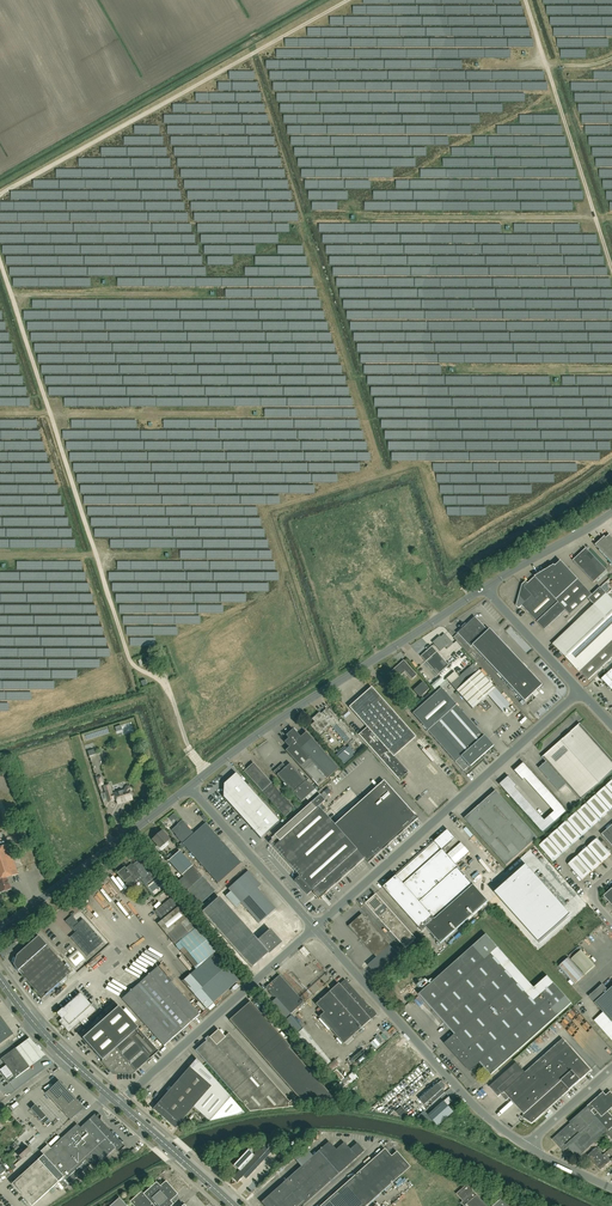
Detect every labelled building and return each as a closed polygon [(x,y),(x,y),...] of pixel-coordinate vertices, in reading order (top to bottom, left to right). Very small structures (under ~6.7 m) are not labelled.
[(609,534),(606,538),(605,536),(601,539),(600,538),(599,538),(597,540),(597,541),(598,542),(595,545),(611,564),(611,537),(609,534)] [(594,582),(607,570),(586,548),(573,560),(594,582)] [(561,561),(557,564),(555,566),(554,565),(535,577),(556,600),(578,580),(561,561)] [(516,606),(519,608),(522,606),(544,630),(565,610),(556,600),(535,577),(524,586),(522,584),(522,585),(516,606)] [(594,605),(553,644),(579,672),(580,671),(589,680),(611,658),(611,599),(600,587),(588,598),(594,605)] [(524,701),(541,685),(489,629),(487,631),(474,617),(457,633),(470,647),(472,645),(524,701)] [(447,649),(453,644),(444,634),(438,639),(437,638),(432,643),(440,651),(444,647),(447,649)] [(431,647),(420,656),(425,662),(437,675),(439,674),(448,665),(446,663),(431,647)] [(411,679),(416,675),(403,661),(389,673),(395,680),(404,671),(411,679)] [(454,672),(446,678),(449,681),(460,694),(465,700),(473,708),(487,696),(495,689),(479,670),(478,671),(472,664),(458,677),(458,676),(456,674),(454,672)] [(602,679),(611,690),(611,669),(602,679)] [(419,698),(428,689),(422,682),(413,690),(419,698)] [(463,772),(469,766),(492,746),(440,688),(412,714),(427,731),(463,772)] [(413,736),(372,690),(371,689),(370,690),(351,707),(351,708),(369,727),(368,728),(367,728),(361,733),(359,735),(374,752),(376,754),(377,753),(378,754),(378,755),(378,756),(399,780),(401,778),(407,773),(407,772),(398,765),(400,764),(394,757),(392,755),(394,753),(413,736)] [(314,722),(313,723),(311,725),(317,732),(321,728),(323,730),(329,724),(331,727),(335,723),(349,739),(351,737),(337,720),(328,709),(327,708),(323,711),(320,714),(319,713),(312,719),(315,722),(314,722)] [(580,724),(542,757),(547,762),(539,768),(559,790),(566,784),(580,800),(611,771),(611,760),(580,724)] [(289,738),(284,743),(289,749),(287,751),(318,786),(338,768),(311,738),(307,733),(301,738),(293,729),(286,735),(289,738)] [(326,746),(334,755),(337,753),(329,744),(326,746)] [(354,752),(349,747),(347,749),(338,757),(343,763),(343,762),(352,754),(354,752)] [(284,816),(294,808),(253,763),(244,771),(284,816)] [(301,801),(315,789),(310,783),(305,781),(290,763),(286,766),(283,763),(273,771),(292,793),(293,792),(301,801)] [(524,763),(514,771),(515,772),(523,780),(525,779),(554,812),(549,816),(555,822),(567,811),(525,764),(524,763)] [(223,797),(260,839),(279,822),(236,773),(224,784),(223,797)] [(327,789),(332,794),(350,779),(345,773),(327,789)] [(499,784),(500,785),(543,833),(555,822),(549,816),(545,820),(515,787),(517,786),(509,777),(509,776),(501,783),(499,784)] [(273,847),(280,854),(299,876),(298,877),(295,880),(294,880),(307,895),(312,890),(313,892),(314,893),(319,897),(318,898),(319,899),(320,898),(325,893),(325,894),(326,893),(326,892),(363,859),(364,858),(368,862),(417,818),(384,780),(361,801),(334,825),(324,812),(318,807),(325,801),(320,795),(311,802),(271,839),(272,840),(269,843),(273,847)] [(118,804),(132,800),(130,792),(131,790),(131,788),(128,786),(126,787),(124,790),(112,794),(109,785),(104,787),(109,802),(114,801),(114,799),(116,798),(118,804)] [(606,786),(596,795),(610,810),(611,809),(611,793),(606,786)] [(495,791),(480,805),(522,852),(537,838),(495,791)] [(610,810),(596,795),(586,803),(601,819),(610,810)] [(586,803),(577,812),(591,827),(601,819),(586,803)] [(522,852),(480,805),(464,819),(506,866),(522,852)] [(591,827),(577,812),(567,820),(581,836),(591,827)] [(174,813),(168,818),(171,821),(174,819),(177,822),(180,820),(174,813)] [(567,820),(558,829),(572,845),(581,836),(567,820)] [(241,862),(205,823),(193,833),(183,822),(179,826),(178,824),(171,830),(183,843),(182,843),(218,883),(241,862)] [(611,846),(611,825),(602,834),(611,846)] [(548,837),(562,853),(572,845),(558,829),(548,837)] [(434,841),(416,858),(415,858),(412,860),(412,861),(383,888),(406,914),(407,914),(422,932),(427,928),(441,944),(488,902),(473,885),(446,854),(448,852),(447,851),(457,842),(454,839),(455,838),(448,830),(434,841)] [(167,840),(168,839),(162,832),(153,839),(158,845),(156,847),(156,848),(159,852),(161,852),(169,844),(169,843),(167,840)] [(553,861),(562,853),(548,837),(539,846),(553,861)] [(587,847),(601,863),(611,854),(597,838),(587,847)] [(0,892),(11,889),(7,877),(18,874),(8,844),(0,847),(0,891),(0,892)] [(578,856),(592,872),(601,863),(587,847),(578,856)] [(192,866),(179,851),(169,861),(181,875),(192,866)] [(592,872),(578,856),(568,864),(582,880),(592,872)] [(139,861),(131,867),(131,866),(126,870),(125,869),(119,874),(129,886),(135,881),(134,880),(140,876),(143,880),(145,878),(148,882),(156,876),(166,888),(170,885),(160,872),(156,875),(150,868),(147,871),(139,861)] [(512,878),(495,893),(496,894),(501,900),(539,942),(570,914),(567,911),(526,865),(512,878)] [(261,885),(248,871),(228,888),(231,891),(242,904),(259,923),(275,909),(257,888),(261,885)] [(184,893),(197,907),(215,891),(202,877),(184,893)] [(603,896),(611,906),(611,889),(603,896)] [(236,908),(242,904),(231,891),(226,896),(234,906),(236,908)] [(365,903),(375,914),(405,948),(415,938),(401,922),(376,894),(365,903)] [(181,923),(189,917),(172,896),(168,900),(161,906),(155,911),(162,920),(158,923),(175,945),(189,933),(181,923)] [(227,940),(246,961),(251,968),(268,953),(280,942),(270,931),(258,941),(219,897),(202,913),(227,940)] [(349,926),(386,968),(400,956),(390,945),(390,946),(365,917),(362,914),(349,926)] [(94,950),(103,941),(83,919),(79,923),(72,916),(68,920),(71,922),(68,924),(76,932),(70,937),(87,956),(94,950)] [(479,1062),(491,1075),(498,1069),(572,1003),(547,976),(534,988),(486,934),(419,994),(455,1034),(445,1043),(470,1070),(479,1062)] [(21,975),(22,974),(42,997),(71,972),(46,945),(39,936),(17,955),(14,965),(16,969),(18,971),(21,975)] [(84,959),(75,949),(66,957),(76,966),(84,959)] [(585,975),(595,966),(582,950),(571,959),(585,975)] [(206,1009),(239,980),(214,953),(182,981),(206,1009)] [(559,966),(575,984),(585,975),(568,957),(559,966)] [(200,1014),(158,967),(122,999),(164,1046),(200,1014)] [(303,1002),(279,975),(266,987),(290,1014),(303,1002)] [(343,1044),(370,1020),(376,1014),(376,1013),(375,1011),(374,1010),(373,1009),(372,1008),(370,1007),(369,1007),(367,1006),(368,1006),(345,979),(339,984),(338,984),(316,1004),(323,1013),(319,1017),(343,1044)] [(595,1003),(603,1013),(595,1020),(611,1040),(611,987),(595,1003)] [(69,1033),(80,1022),(81,1023),(96,1010),(91,1005),(93,1004),(93,1003),(89,1006),(79,995),(80,993),(57,1014),(58,1013),(63,1018),(59,1022),(62,1025),(61,1026),(63,1028),(64,1027),(69,1033)] [(337,1102),(289,1048),(290,1047),(250,1001),(229,1020),(269,1065),(299,1099),(337,1102)] [(102,1060),(107,1066),(112,1072),(113,1071),(114,1073),(132,1074),(135,1071),(136,1071),(159,1051),(138,1028),(119,1006),(83,1039),(102,1060)] [(0,1016),(0,1044),(13,1034),(0,1016)] [(289,1107),(294,1107),(294,1103),(292,1100),(290,1102),(230,1034),(225,1038),(219,1030),(212,1036),(196,1050),(239,1099),(243,1104),(243,1103),(245,1106),(250,1112),(289,1107)] [(29,1038),(16,1048),(30,1066),(45,1055),(29,1038)] [(516,1062),(502,1074),(489,1086),(498,1096),(500,1094),(505,1101),(509,1098),(525,1116),(523,1118),(531,1123),(571,1088),(591,1070),(562,1039),(525,1072),(516,1062)] [(12,1080),(15,1078),(29,1067),(15,1048),(1,1059),(6,1065),(0,1070),(9,1082),(12,1080)] [(197,1059),(153,1109),(176,1128),(180,1124),(179,1123),(194,1107),(210,1121),(244,1113),(197,1059)] [(353,1084),(361,1078),(357,1073),(352,1077),(354,1080),(351,1082),(353,1084)] [(45,1093),(70,1120),(84,1108),(59,1080),(45,1093)] [(445,1092),(438,1084),(420,1100),(423,1103),(424,1105),(426,1103),(430,1100),(433,1103),(445,1092)] [(569,1122),(570,1123),(552,1139),(563,1151),(568,1147),(578,1158),(582,1155),(594,1143),(595,1143),(596,1143),(601,1138),(604,1135),(611,1143),(611,1117),(608,1112),(611,1108),(611,1094),(610,1092),(606,1095),(603,1092),(569,1122)] [(449,1097),(428,1115),(436,1124),(438,1126),(454,1112),(448,1106),(453,1101),(449,1097)] [(44,1123),(48,1119),(35,1105),(31,1109),(44,1123)] [(396,1112),(402,1118),(408,1113),(402,1106),(396,1112)] [(43,1155),(11,1184),(31,1205),(32,1205),(63,1177),(69,1184),(91,1164),(94,1168),(114,1150),(115,1148),(119,1152),(124,1147),(125,1146),(115,1136),(113,1137),(99,1121),(100,1120),(97,1116),(96,1117),(94,1115),(95,1115),(95,1114),(95,1115),(80,1128),(75,1132),(72,1129),(51,1148),(43,1155)] [(364,1150),(357,1143),(350,1149),(344,1142),(336,1149),(329,1141),(261,1202),(265,1205),(302,1205),(364,1150)] [(591,1160),(594,1163),(604,1154),(602,1155),(596,1148),(591,1152),(590,1150),(596,1145),(594,1143),(582,1155),(585,1159),(587,1157),(590,1161),(591,1160)] [(30,1151),(25,1145),(16,1153),(19,1157),(17,1159),(19,1161),(21,1159),(22,1159),(30,1151)] [(239,1170),(232,1178),(236,1182),(237,1183),(239,1181),(240,1180),(244,1175),(247,1178),(270,1153),(271,1153),(270,1153),(264,1147),(262,1150),(260,1148),(259,1148),(254,1154),(248,1149),(233,1165),(239,1170)] [(410,1166),(397,1151),(391,1156),(385,1148),(320,1205),(366,1205),(410,1166)] [(594,1163),(600,1170),(610,1161),(604,1154),(594,1163)] [(181,1194),(168,1180),(162,1185),(159,1181),(146,1193),(144,1191),(132,1201),(136,1205),(175,1205),(177,1204),(173,1200),(181,1194)] [(468,1184),(457,1194),(463,1201),(462,1203),(464,1205),(488,1205),(468,1184)] [(503,1197),(493,1205),(512,1205),(503,1197)] [(113,1205),(130,1205),(123,1198),(113,1205)]
